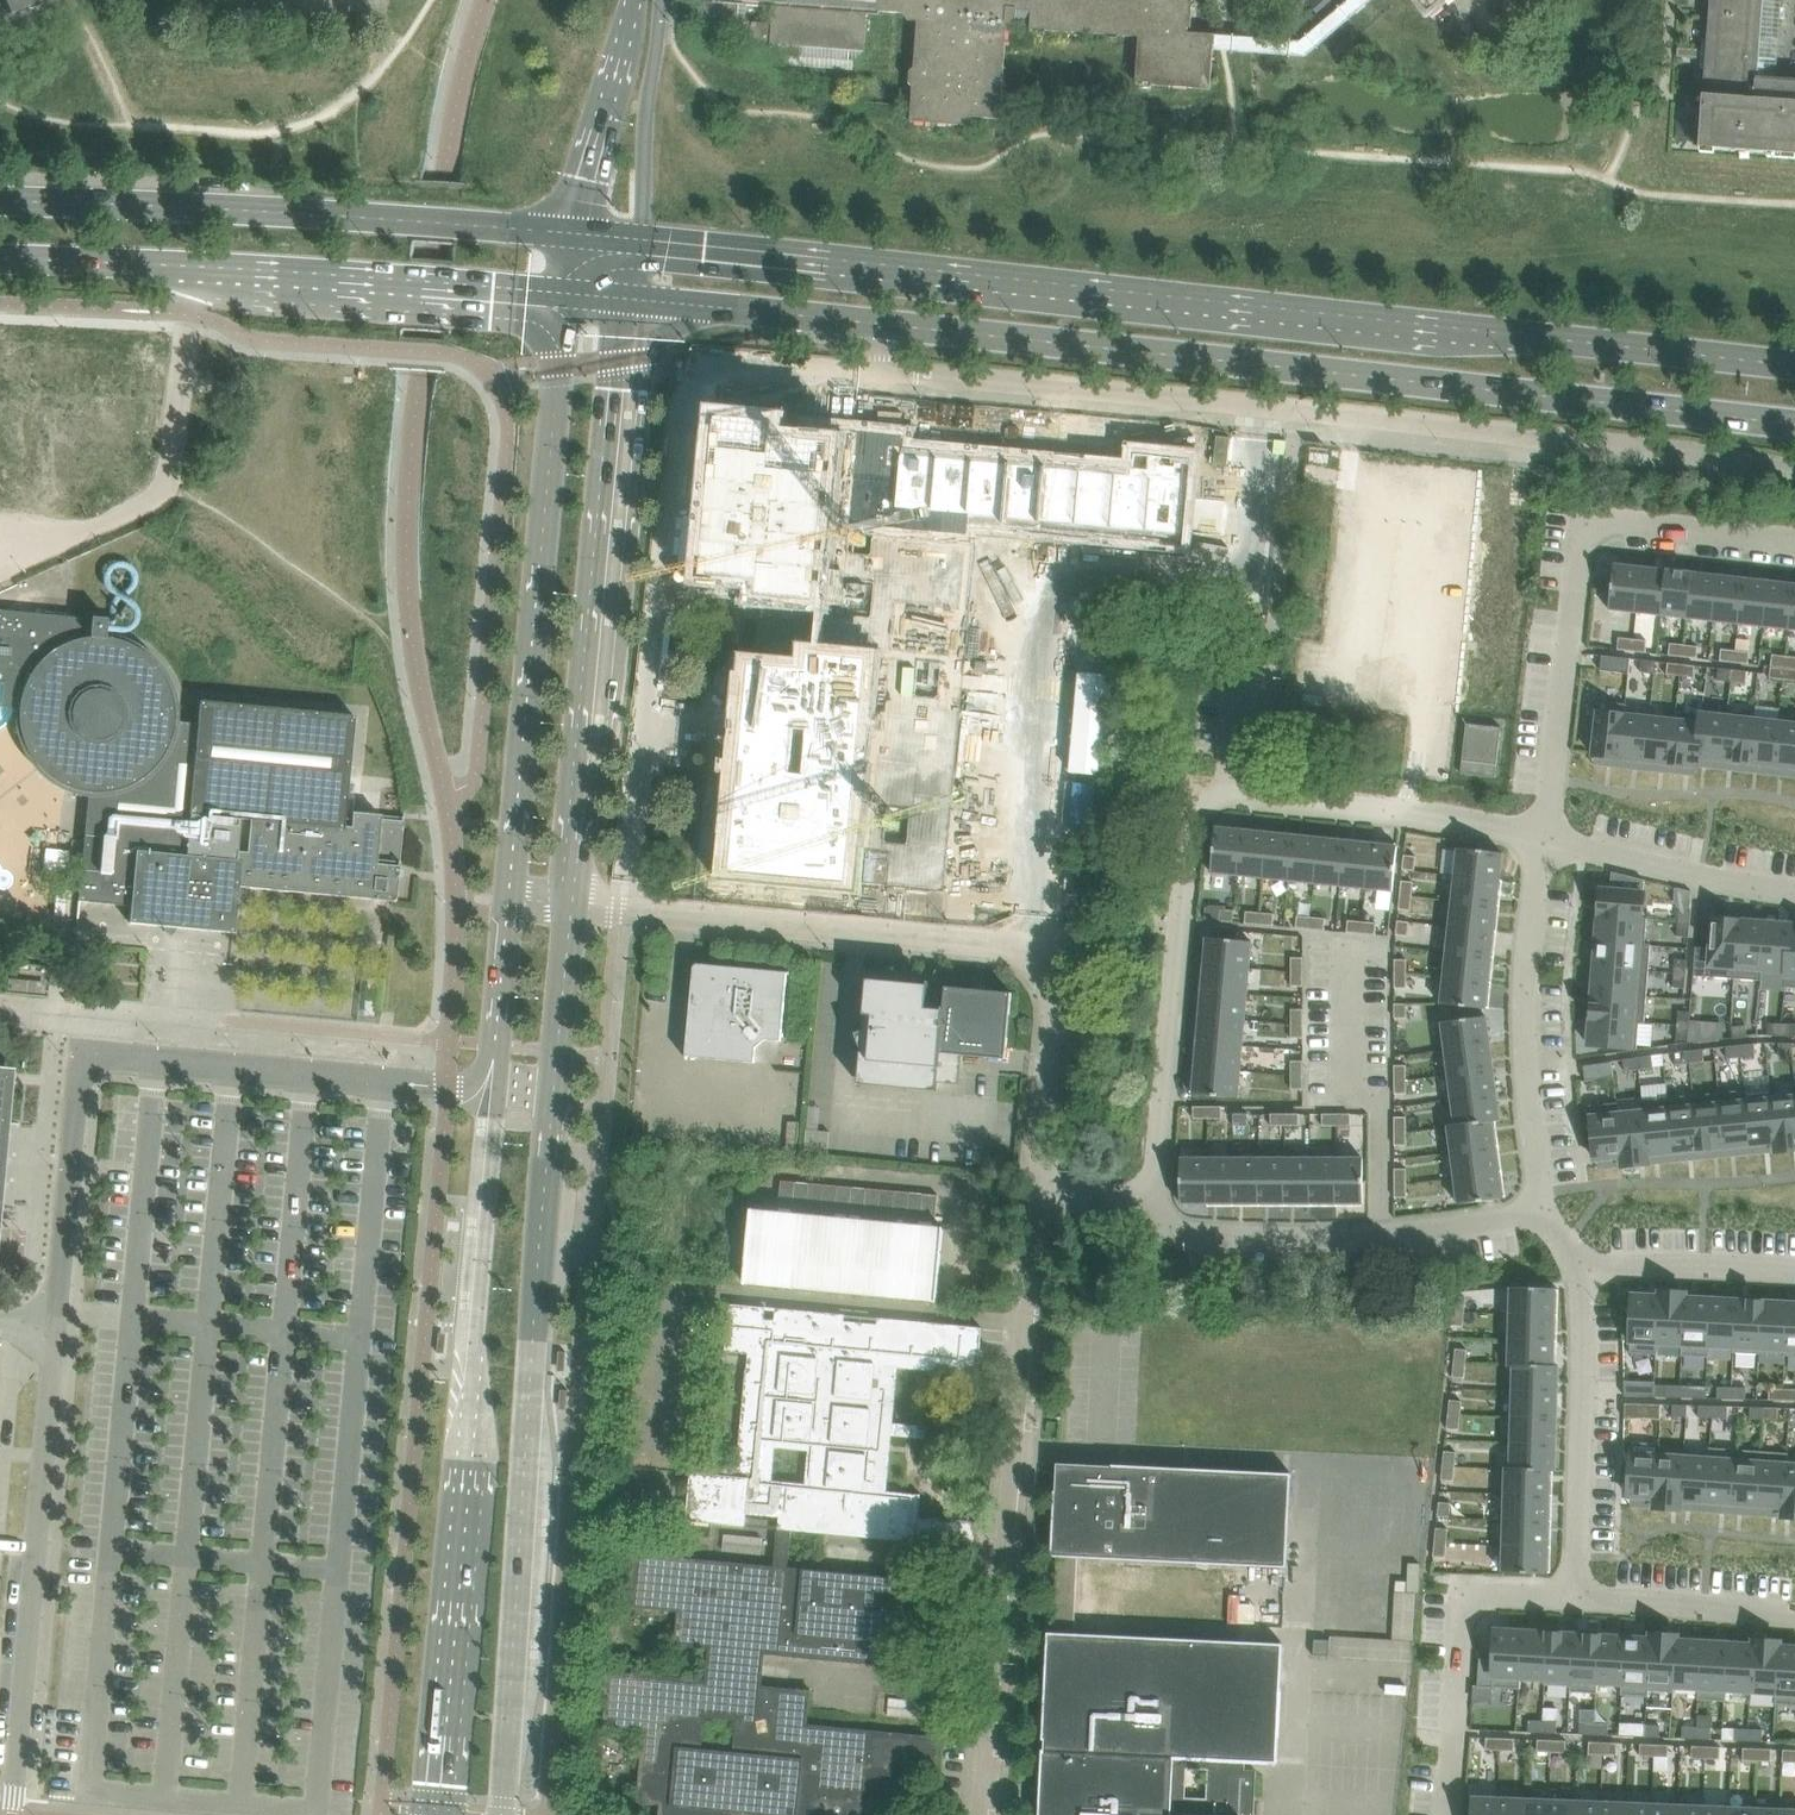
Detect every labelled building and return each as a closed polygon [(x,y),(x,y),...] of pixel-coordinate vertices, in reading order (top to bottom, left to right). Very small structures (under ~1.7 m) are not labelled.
[(10,14),(41,0),(3,0),(10,14)] [(1214,49),(1215,35),(1215,34),(1188,32),(1188,27),(1191,27),(1193,6),(1193,5),(1186,5),(1187,0),(705,0),(704,12),(703,21),(764,48),(766,48),(767,48),(768,48),(770,47),(771,46),(772,45),(775,45),(783,55),(855,60),(865,51),(867,14),(880,14),(880,11),(882,11),(882,7),(903,9),(902,13),(908,20),(918,21),(915,68),(912,72),(911,82),(913,86),(912,103),(911,121),(967,126),(971,121),(971,116),(1001,119),(1007,23),(1031,25),(1031,29),(1033,29),(1034,23),(1047,24),(1046,30),(1069,32),(1070,26),(1084,27),(1083,33),(1105,34),(1106,28),(1120,29),(1119,35),(1140,37),(1142,39),(1142,43),(1139,43),(1136,78),(1153,78),(1152,85),(1175,86),(1175,80),(1189,81),(1188,87),(1211,89),(1214,49)] [(1340,0),(1312,0),(1323,14),(1340,0)] [(1430,16),(1448,0),(1416,0),(1430,16)] [(1703,95),(1698,100),(1702,105),(1691,104),(1691,105),(1690,114),(1702,115),(1699,147),(1794,154),(1794,79),(1776,78),(1777,58),(1759,57),(1764,0),(1710,0),(1703,95)] [(1677,56),(1689,57),(1690,47),(1677,46),(1677,56)] [(1690,47),(1689,57),(1701,58),(1702,48),(1690,47)] [(29,398),(28,446),(59,447),(60,399),(29,398)] [(712,435),(699,575),(757,580),(753,622),(730,881),(946,899),(980,526),(1200,546),(1209,447),(1151,442),(1149,457),(910,435),(911,423),(715,406),(712,435)] [(1438,723),(1485,606),(1448,592),(1458,568),(1409,549),(1389,597),(1352,583),(1331,636),(1357,647),(1342,685),(1438,723)] [(1036,581),(1036,555),(1004,555),(1004,580),(1036,581)] [(1640,567),(1614,564),(1613,576),(1611,591),(1609,609),(1635,612),(1640,567)] [(1666,570),(1640,567),(1635,612),(1661,615),(1666,570)] [(1691,573),(1666,570),(1661,615),(1686,618),(1691,573)] [(1691,573),(1686,618),(1712,620),(1717,575),(1691,573)] [(1743,578),(1717,575),(1712,620),(1738,623),(1743,578)] [(1738,623),(1764,626),(1769,581),(1743,578),(1738,623)] [(1794,584),(1769,581),(1764,626),(1789,629),(1794,584)] [(3,682),(1,707),(19,709),(19,718),(20,728),(22,738),(26,747),(31,756),(37,764),(44,772),(52,778),(61,784),(70,788),(80,791),(88,792),(76,918),(78,918),(80,901),(131,906),(129,923),(234,933),(239,886),(395,901),(403,817),(402,817),(401,822),(380,820),(381,815),(345,812),(354,716),(200,701),(198,723),(174,721),(175,712),(174,702),(171,692),(168,683),(163,674),(157,665),(150,658),(142,651),(133,646),(124,642),(114,639),(105,638),(107,618),(91,617),(90,619),(0,610),(0,681),(3,682)] [(1617,649),(1632,651),(1633,641),(1633,639),(1619,637),(1617,649)] [(1647,640),(1633,639),(1633,641),(1632,651),(1646,652),(1647,640)] [(1683,656),(1684,644),(1670,643),(1669,655),(1683,656)] [(1684,644),(1683,656),(1697,658),(1698,646),(1684,644)] [(1721,648),(1720,660),(1734,662),(1735,650),(1721,648)] [(1735,650),(1734,662),(1748,663),(1750,651),(1735,650)] [(1772,654),(1771,666),(1785,667),(1786,656),(1772,654)] [(1630,658),(1602,655),(1600,670),(1629,673),(1630,658)] [(1786,656),(1785,667),(1794,669),(1794,657),(1786,656)] [(1656,660),(1642,659),(1640,671),(1655,673),(1656,660)] [(1666,674),(1680,676),(1682,663),(1668,662),(1666,674)] [(1682,663),(1680,676),(1695,677),(1696,665),(1682,663)] [(1771,666),(1770,666),(1769,678),(1783,680),(1785,667),(1771,666)] [(1717,680),(1732,681),(1733,669),(1719,667),(1717,680)] [(1783,680),(1794,681),(1794,669),(1785,667),(1783,680)] [(1746,683),(1747,670),(1733,669),(1732,681),(1746,683)] [(1624,715),(1625,715),(1627,703),(1599,700),(1593,754),(1619,757),(1624,715)] [(1728,717),(1724,759),(1749,762),(1753,719),(1754,720),(1755,714),(1727,711),(1726,717),(1728,717)] [(1698,756),(1724,759),(1728,717),(1726,717),(1701,714),(1700,723),(1702,723),(1698,756)] [(1619,757),(1645,760),(1650,718),(1625,715),(1624,715),(1619,757)] [(1645,760),(1671,763),(1676,720),(1650,718),(1645,760)] [(1749,762),(1774,764),(1778,722),(1754,720),(1753,719),(1749,762)] [(1676,720),(1671,763),(1697,766),(1698,756),(1702,723),(1700,723),(1676,720)] [(1778,722),(1774,764),(1794,767),(1794,724),(1778,722)] [(1468,723),(1463,772),(1497,775),(1502,726),(1468,723)] [(1237,875),(1242,830),(1216,827),(1211,872),(1237,875)] [(1268,832),(1242,830),(1237,875),(1263,877),(1268,832)] [(1268,832),(1263,877),(1289,880),(1294,835),(1268,832)] [(1315,883),(1320,838),(1294,835),(1289,880),(1315,883)] [(1341,886),(1346,841),(1320,838),(1315,883),(1341,886)] [(1346,841),(1341,886),(1367,888),(1371,843),(1346,841)] [(1371,843),(1367,888),(1392,891),(1393,891),(1397,846),(1371,843)] [(1455,874),(1500,879),(1503,853),(1492,852),(1480,850),(1458,848),(1455,874)] [(1404,855),(1403,869),(1415,870),(1416,856),(1405,855),(1404,855)] [(1601,888),(1599,914),(1642,917),(1644,891),(1645,880),(1645,879),(1612,871),(1611,889),(1601,888)] [(1497,905),(1500,879),(1455,874),(1452,900),(1497,905)] [(1402,880),(1400,895),(1412,896),(1414,882),(1402,880)] [(56,887),(54,915),(55,915),(63,916),(65,916),(67,888),(66,888),(57,887),(56,887)] [(1412,896),(1400,895),(1399,909),(1411,910),(1412,896)] [(1497,905),(1452,900),(1450,926),(1495,931),(1497,905)] [(1679,907),(1678,922),(1690,922),(1691,908),(1679,907)] [(1235,910),(1220,909),(1219,920),(1219,921),(1234,922),(1235,910)] [(1246,911),(1245,923),(1259,924),(1260,912),(1246,911)] [(1260,912),(1259,924),(1274,926),(1275,914),(1260,912)] [(1599,914),(1597,940),(1645,944),(1645,943),(1647,918),(1642,917),(1599,914)] [(1297,916),(1296,928),(1310,929),(1311,917),(1297,916)] [(1310,929),(1325,930),(1326,918),(1311,917),(1310,929)] [(1695,947),(1693,975),(1734,978),(1739,920),(1712,918),(1710,948),(1695,947)] [(1347,932),(1361,933),(1362,921),(1348,920),(1347,932)] [(1410,921),(1398,920),(1396,935),(1397,935),(1408,936),(1410,921)] [(1739,920),(1734,978),(1762,980),(1762,969),(1765,922),(1739,920)] [(1361,933),(1376,935),(1376,934),(1377,923),(1362,921),(1361,933)] [(1678,922),(1677,936),(1689,937),(1690,922),(1678,922)] [(1765,922),(1762,969),(1786,970),(1788,971),(1791,929),(1791,924),(1765,922)] [(1492,957),(1495,931),(1450,926),(1447,952),(1492,957)] [(1785,987),(1794,987),(1794,929),(1791,929),(1788,971),(1786,970),(1785,987)] [(1205,964),(1250,968),(1252,942),(1234,940),(1207,938),(1205,964)] [(1597,940),(1595,966),(1649,970),(1651,944),(1645,943),(1645,944),(1597,940)] [(1489,982),(1492,957),(1447,952),(1444,978),(1489,982)] [(1291,957),(1291,971),(1303,971),(1303,957),(1291,957)] [(1675,958),(1674,973),(1686,974),(1687,959),(1675,958)] [(1395,959),(1395,973),(1407,973),(1407,959),(1395,959)] [(791,972),(713,965),(698,963),(698,964),(696,964),(696,966),(695,966),(693,981),(686,1058),(688,1059),(688,1056),(755,1062),(755,1060),(757,1047),(767,1039),(781,1041),(782,1040),(788,973),(790,973),(791,973),(791,972)] [(1250,968),(1205,964),(1202,989),(1248,994),(1250,968)] [(1595,966),(1593,992),(1647,996),(1649,970),(1595,966)] [(1303,986),(1303,971),(1291,971),(1291,986),(1303,986)] [(1395,973),(1395,988),(1407,988),(1407,973),(1395,973)] [(1674,973),(1673,987),(1685,988),(1686,974),(1674,973)] [(1486,1008),(1489,982),(1444,978),(1441,1004),(1456,1005),(1484,1008),(1486,1008)] [(985,985),(975,984),(974,992),(973,992),(973,989),(964,988),(946,986),(944,1007),(943,1007),(943,1010),(927,1008),(929,985),(920,984),(868,979),(864,1030),(856,1033),(862,1049),(859,1083),(937,1091),(938,1082),(959,1084),(961,1055),(1006,1059),(1012,993),(986,990),(986,993),(984,993),(985,985)] [(1200,1015),(1245,1019),(1248,994),(1202,989),(1200,1015)] [(1593,992),(1591,1018),(1639,1022),(1645,1023),(1647,996),(1593,992)] [(1407,1003),(1395,1003),(1395,1018),(1407,1018),(1407,1003)] [(1442,1022),(1445,1048),(1490,1042),(1487,1016),(1483,1017),(1484,1008),(1456,1005),(1454,1020),(1442,1022)] [(1291,1009),(1291,1023),(1303,1023),(1303,1009),(1291,1009)] [(1678,1010),(1677,1025),(1689,1026),(1690,1020),(1691,1011),(1678,1010)] [(1245,1019),(1200,1015),(1198,1041),(1243,1045),(1245,1019)] [(1591,1018),(1589,1044),(1637,1048),(1639,1022),(1591,1018)] [(1688,1040),(1688,1042),(1703,1041),(1704,1020),(1690,1020),(1689,1026),(1688,1040)] [(1303,1037),(1303,1023),(1291,1023),(1291,1037),(1303,1037)] [(1768,1023),(1768,1035),(1782,1035),(1783,1023),(1768,1023)] [(1782,1035),(1794,1035),(1794,1023),(1783,1023),(1782,1035)] [(1746,1024),(1732,1026),(1733,1038),(1747,1036),(1746,1024)] [(1677,1025),(1676,1039),(1688,1040),(1689,1026),(1677,1025)] [(1198,1041),(1195,1067),(1241,1071),(1243,1045),(1198,1041)] [(1494,1068),(1490,1042),(1445,1048),(1449,1074),(1494,1068)] [(1779,1042),(1779,1054),(1793,1055),(1793,1043),(1779,1042)] [(1754,1043),(1740,1044),(1741,1056),(1756,1055),(1754,1043)] [(1740,1044),(1726,1046),(1727,1058),(1741,1056),(1740,1044)] [(1703,1049),(1689,1050),(1690,1062),(1704,1061),(1703,1049)] [(1689,1050),(1674,1052),(1676,1064),(1690,1062),(1689,1050)] [(1652,1055),(1637,1057),(1639,1069),(1653,1067),(1652,1055)] [(1637,1057),(1623,1059),(1625,1071),(1639,1069),(1637,1057)] [(1291,1060),(1291,1075),(1303,1075),(1303,1060),(1291,1060)] [(1612,1062),(1584,1066),(1586,1081),(1614,1076),(1612,1062)] [(1395,1079),(1407,1079),(1406,1065),(1394,1065),(1395,1079)] [(0,1067),(0,1224),(10,1119),(13,1084),(14,1072),(14,1068),(0,1067)] [(1195,1067),(1193,1093),(1222,1096),(1238,1097),(1241,1071),(1195,1067)] [(1452,1100),(1497,1094),(1494,1068),(1449,1074),(1452,1100)] [(1303,1089),(1303,1075),(1291,1075),(1291,1089),(1303,1089)] [(1407,1093),(1407,1079),(1395,1079),(1395,1093),(1407,1093)] [(1746,1090),(1719,1092),(1724,1146),(1749,1144),(1744,1095),(1746,1095),(1746,1090)] [(1719,1092),(1693,1095),(1699,1149),(1724,1146),(1719,1092)] [(1746,1095),(1744,1095),(1749,1144),(1774,1141),(1770,1099),(1772,1098),(1772,1093),(1746,1095)] [(1500,1120),(1497,1094),(1452,1100),(1455,1124),(1455,1125),(1493,1120),(1493,1121),(1500,1120)] [(1693,1095),(1668,1097),(1674,1151),(1699,1149),(1693,1095)] [(1770,1099),(1774,1141),(1775,1151),(1794,1149),(1794,1096),(1772,1098),(1770,1099)] [(1668,1097),(1641,1100),(1642,1111),(1644,1111),(1649,1154),(1674,1151),(1668,1097)] [(1618,1102),(1590,1105),(1595,1159),(1621,1156),(1616,1114),(1619,1113),(1618,1102)] [(1208,1118),(1207,1106),(1193,1106),(1193,1118),(1208,1118)] [(1222,1118),(1222,1106),(1207,1106),(1208,1118),(1222,1118)] [(1619,1113),(1616,1114),(1621,1156),(1622,1166),(1649,1163),(1649,1154),(1644,1111),(1642,1111),(1619,1113)] [(1248,1113),(1234,1113),(1234,1125),(1248,1125),(1248,1113)] [(1271,1125),(1285,1125),(1285,1113),(1271,1113),(1271,1125)] [(1285,1113),(1285,1125),(1300,1125),(1299,1113),(1285,1113)] [(1322,1125),(1337,1125),(1337,1113),(1322,1113),(1322,1125)] [(1351,1113),(1337,1113),(1337,1125),(1351,1125),(1351,1114),(1351,1113)] [(1394,1116),(1394,1131),(1407,1131),(1407,1116),(1394,1116)] [(1497,1147),(1493,1121),(1493,1120),(1455,1125),(1455,1124),(1448,1125),(1452,1153),(1497,1147)] [(1407,1145),(1407,1131),(1394,1131),(1394,1145),(1407,1145)] [(1497,1147),(1452,1153),(1455,1178),(1500,1172),(1497,1147)] [(1182,1157),(1182,1203),(1208,1203),(1208,1157),(1182,1157)] [(1208,1157),(1208,1203),(1234,1203),(1234,1157),(1208,1157)] [(1234,1203),(1259,1203),(1259,1157),(1234,1157),(1234,1203)] [(1259,1157),(1259,1203),(1285,1203),(1285,1157),(1259,1157)] [(1285,1203),(1311,1203),(1311,1157),(1285,1157),(1285,1203)] [(1336,1157),(1311,1157),(1311,1203),(1336,1203),(1336,1157)] [(1362,1157),(1336,1157),(1336,1203),(1362,1203),(1362,1157)] [(1394,1168),(1394,1183),(1407,1183),(1407,1168),(1394,1168)] [(1503,1198),(1500,1172),(1455,1178),(1458,1204),(1503,1198)] [(745,1278),(744,1282),(745,1282),(745,1283),(746,1283),(746,1284),(747,1284),(747,1283),(935,1300),(935,1301),(936,1301),(936,1300),(937,1300),(938,1300),(945,1228),(944,1228),(944,1227),(943,1227),(943,1226),(942,1226),(942,1227),(933,1226),(933,1223),(934,1223),(934,1222),(936,1222),(938,1194),(781,1180),(779,1209),(780,1209),(779,1212),(754,1210),(754,1209),(753,1209),(753,1210),(752,1210),(751,1210),(745,1278)] [(1407,1183),(1394,1183),(1395,1197),(1407,1197),(1407,1183)] [(971,1286),(969,1299),(985,1300),(986,1287),(985,1287),(971,1286)] [(1511,1287),(1510,1313),(1556,1314),(1556,1288),(1511,1287)] [(1658,1296),(1656,1343),(1658,1343),(1682,1344),(1684,1344),(1686,1297),(1687,1293),(1659,1291),(1658,1296)] [(1633,1295),(1630,1353),(1658,1354),(1658,1343),(1656,1343),(1658,1296),(1633,1295)] [(1454,1296),(1453,1311),(1465,1312),(1466,1298),(1454,1296)] [(1682,1344),(1681,1355),(1709,1357),(1710,1345),(1709,1345),(1712,1299),(1686,1297),(1684,1344),(1682,1344)] [(1712,1299),(1709,1345),(1710,1345),(1733,1347),(1734,1347),(1737,1300),(1712,1299)] [(1733,1347),(1733,1352),(1761,1354),(1761,1348),(1760,1348),(1762,1301),(1737,1300),(1734,1347),(1733,1347)] [(1762,1301),(1760,1348),(1761,1348),(1784,1349),(1785,1349),(1787,1303),(1762,1301)] [(1784,1355),(1794,1355),(1794,1303),(1787,1303),(1785,1349),(1784,1349),(1784,1355)] [(791,1530),(917,1541),(921,1494),(920,1494),(886,1491),(891,1435),(892,1423),(898,1367),(978,1375),(982,1327),(730,1304),(725,1351),(749,1354),(737,1477),(691,1472),(687,1520),(745,1525),(746,1514),(780,1516),(776,1561),(788,1562),(791,1530)] [(1453,1311),(1451,1325),(1463,1326),(1465,1312),(1453,1311)] [(1510,1313),(1509,1339),(1555,1340),(1556,1314),(1510,1313)] [(1509,1339),(1509,1366),(1513,1366),(1513,1365),(1554,1366),(1554,1365),(1555,1340),(1509,1339)] [(1456,1348),(1454,1362),(1466,1364),(1468,1350),(1456,1348)] [(1454,1362),(1453,1377),(1465,1378),(1466,1364),(1454,1362)] [(1513,1366),(1513,1391),(1558,1392),(1559,1366),(1554,1365),(1554,1366),(1513,1365),(1513,1366)] [(1624,1380),(1624,1395),(1655,1396),(1655,1381),(1624,1380)] [(1666,1385),(1666,1397),(1680,1397),(1681,1385),(1666,1385)] [(1681,1385),(1680,1397),(1695,1398),(1695,1386),(1681,1385)] [(1718,1386),(1717,1398),(1732,1399),(1732,1387),(1718,1386)] [(1732,1387),(1732,1399),(1746,1399),(1746,1387),(1732,1387)] [(1769,1388),(1769,1400),(1783,1400),(1784,1388),(1769,1388)] [(1783,1400),(1794,1401),(1794,1389),(1784,1388),(1783,1400)] [(1513,1391),(1512,1416),(1557,1418),(1558,1392),(1513,1391)] [(1450,1400),(1448,1414),(1460,1415),(1462,1401),(1450,1400)] [(1625,1403),(1625,1417),(1646,1418),(1647,1403),(1625,1403)] [(1647,1403),(1646,1418),(1661,1418),(1661,1404),(1647,1403)] [(1673,1404),(1673,1416),(1687,1417),(1687,1405),(1673,1404)] [(1699,1405),(1699,1417),(1713,1418),(1713,1406),(1699,1405)] [(1713,1406),(1713,1418),(1727,1418),(1728,1406),(1713,1406)] [(1750,1407),(1750,1419),(1764,1419),(1765,1407),(1750,1407)] [(1765,1407),(1764,1419),(1779,1419),(1779,1407),(1765,1407)] [(1448,1414),(1447,1428),(1459,1429),(1460,1415),(1448,1414)] [(1512,1416),(1511,1442),(1556,1444),(1557,1418),(1512,1416)] [(1632,1441),(1628,1496),(1654,1497),(1655,1497),(1659,1449),(1660,1449),(1660,1444),(1632,1441)] [(1510,1467),(1510,1468),(1551,1469),(1551,1470),(1555,1470),(1556,1444),(1511,1442),(1510,1467)] [(1710,1453),(1707,1501),(1732,1503),(1736,1449),(1709,1447),(1709,1453),(1710,1453)] [(1654,1497),(1653,1507),(1681,1509),(1682,1499),(1685,1451),(1660,1449),(1659,1449),(1655,1497),(1654,1497)] [(1736,1449),(1732,1503),(1757,1505),(1761,1451),(1736,1449)] [(1444,1451),(1443,1465),(1455,1466),(1456,1452),(1444,1451)] [(1685,1451),(1682,1499),(1707,1501),(1710,1453),(1709,1453),(1685,1451)] [(1761,1451),(1757,1505),(1782,1506),(1783,1506),(1786,1464),(1788,1464),(1789,1453),(1761,1451)] [(1112,1466),(1057,1463),(1056,1490),(1055,1490),(1052,1556),(1054,1556),(1287,1567),(1292,1473),(1112,1464),(1112,1466)] [(1781,1516),(1794,1517),(1794,1465),(1788,1464),(1786,1464),(1783,1506),(1782,1506),(1781,1516)] [(1443,1465),(1441,1479),(1453,1480),(1455,1466),(1443,1465)] [(1506,1467),(1505,1494),(1550,1495),(1551,1470),(1551,1469),(1510,1468),(1510,1467),(1506,1467)] [(1505,1494),(1504,1520),(1549,1521),(1550,1495),(1505,1494)] [(1439,1502),(1438,1516),(1450,1517),(1451,1503),(1439,1502)] [(974,1521),(931,1517),(929,1537),(929,1538),(929,1539),(930,1540),(931,1541),(932,1542),(933,1543),(935,1543),(945,1544),(977,1547),(978,1547),(980,1529),(980,1527),(980,1526),(979,1526),(979,1524),(978,1524),(978,1523),(976,1522),(974,1521)] [(1504,1520),(1503,1546),(1548,1547),(1549,1521),(1504,1520)] [(1436,1527),(1435,1542),(1447,1543),(1448,1529),(1436,1527)] [(1435,1542),(1433,1556),(1445,1557),(1447,1543),(1435,1542)] [(1503,1546),(1502,1572),(1548,1573),(1548,1547),(1503,1546)] [(906,1594),(907,1579),(906,1579),(787,1567),(788,1562),(776,1561),(776,1566),(633,1553),(628,1605),(679,1610),(676,1644),(710,1648),(707,1681),(604,1671),(600,1707),(609,1708),(608,1716),(613,1723),(645,1726),(637,1802),(660,1804),(659,1814),(868,1814),(869,1800),(888,1802),(890,1800),(891,1801),(897,1804),(904,1798),(903,1792),(902,1791),(904,1789),(906,1770),(919,1771),(940,1773),(944,1737),(931,1736),(807,1725),(808,1714),(810,1691),(811,1691),(811,1690),(761,1686),(764,1653),(899,1666),(901,1648),(901,1646),(903,1623),(906,1594)] [(965,1565),(964,1570),(976,1571),(977,1559),(965,1558),(965,1565)] [(1361,1656),(1420,1658),(1422,1591),(1400,1590),(1399,1638),(1361,1637),(1361,1656)] [(1479,1658),(1478,1686),(1520,1689),(1521,1677),(1520,1677),(1523,1631),(1496,1629),(1494,1659),(1479,1658)] [(1523,1631),(1520,1677),(1521,1677),(1544,1679),(1546,1679),(1549,1632),(1523,1631)] [(1245,1762),(1278,1764),(1282,1661),(1286,1647),(1283,1647),(1283,1643),(1048,1632),(1043,1740),(1045,1740),(1045,1749),(1042,1749),(1039,1814),(1254,1814),(1256,1770),(1245,1769),(1245,1762)] [(1544,1679),(1544,1684),(1570,1686),(1571,1686),(1574,1634),(1549,1632),(1546,1679),(1544,1679)] [(1651,1638),(1648,1691),(1649,1691),(1675,1692),(1675,1686),(1674,1686),(1677,1640),(1678,1640),(1678,1635),(1650,1633),(1650,1638),(1651,1638)] [(1570,1686),(1569,1692),(1597,1693),(1598,1682),(1597,1682),(1600,1635),(1574,1634),(1571,1686),(1570,1686)] [(1600,1635),(1597,1682),(1598,1682),(1621,1683),(1623,1683),(1626,1637),(1600,1635)] [(1621,1683),(1621,1695),(1649,1696),(1649,1691),(1648,1691),(1651,1638),(1650,1638),(1626,1637),(1623,1683),(1621,1683)] [(1754,1644),(1751,1691),(1775,1692),(1777,1692),(1780,1646),(1781,1641),(1753,1639),(1752,1644),(1754,1644)] [(1677,1640),(1674,1686),(1675,1686),(1698,1688),(1700,1688),(1703,1641),(1678,1640),(1677,1640)] [(1698,1688),(1698,1699),(1726,1701),(1726,1689),(1728,1643),(1703,1641),(1700,1688),(1698,1688)] [(1728,1643),(1726,1689),(1751,1691),(1754,1644),(1752,1644),(1728,1643)] [(1775,1704),(1794,1705),(1794,1647),(1780,1646),(1777,1692),(1775,1692),(1775,1704)] [(1528,1731),(1528,1732),(1543,1732),(1543,1720),(1529,1720),(1528,1731)] [(1543,1720),(1543,1732),(1557,1733),(1557,1732),(1557,1721),(1543,1720)] [(1580,1733),(1580,1734),(1594,1734),(1594,1722),(1580,1722),(1580,1733)] [(1594,1722),(1594,1734),(1608,1735),(1608,1734),(1609,1723),(1594,1722)] [(1619,1722),(1619,1735),(1645,1736),(1646,1724),(1646,1723),(1619,1722)] [(1645,1736),(1660,1737),(1660,1736),(1660,1725),(1646,1724),(1645,1736)] [(1682,1737),(1682,1738),(1697,1738),(1697,1726),(1683,1726),(1682,1737)] [(1697,1726),(1697,1738),(1711,1739),(1711,1738),(1711,1727),(1697,1726)] [(1734,1739),(1734,1740),(1748,1741),(1749,1728),(1734,1728),(1734,1739)] [(1749,1728),(1748,1741),(1762,1741),(1762,1740),(1763,1729),(1749,1728)] [(1486,1737),(1486,1749),(1500,1750),(1501,1738),(1486,1737)] [(1501,1738),(1500,1750),(1514,1750),(1515,1738),(1501,1738)] [(1538,1739),(1537,1751),(1551,1752),(1552,1740),(1538,1739)] [(1552,1740),(1551,1752),(1566,1752),(1566,1740),(1552,1740)] [(1589,1741),(1588,1753),(1603,1754),(1603,1742),(1589,1741)] [(1603,1742),(1603,1754),(1617,1755),(1618,1743),(1603,1742)] [(1640,1744),(1640,1756),(1654,1756),(1655,1744),(1640,1744)] [(1655,1744),(1654,1756),(1669,1757),(1669,1745),(1655,1744)] [(1692,1746),(1691,1758),(1706,1758),(1706,1746),(1692,1746)] [(1706,1746),(1706,1758),(1720,1759),(1721,1747),(1706,1746)] [(1743,1748),(1743,1760),(1757,1760),(1757,1748),(1743,1748)] [(1757,1748),(1757,1760),(1771,1761),(1772,1749),(1757,1748)] [(1783,1762),(1794,1762),(1794,1750),(1783,1749),(1783,1762)] [(1471,1814),(1496,1814),(1497,1797),(1471,1796),(1471,1814)] [(1496,1814),(1522,1814),(1523,1798),(1497,1797),(1496,1814)] [(1522,1814),(1548,1814),(1549,1799),(1523,1798),(1522,1814)] [(1548,1814),(1574,1814),(1575,1800),(1549,1799),(1548,1814)] [(1574,1814),(1600,1814),(1601,1801),(1575,1800),(1574,1814)] [(1600,1814),(1626,1814),(1627,1802),(1601,1801),(1600,1814)] [(1626,1814),(1652,1814),(1652,1804),(1627,1802),(1626,1814)] [(1652,1814),(1678,1814),(1678,1805),(1652,1804),(1652,1814)] [(1678,1814),(1704,1814),(1704,1806),(1678,1805),(1678,1814)] [(1704,1814),(1730,1814),(1730,1807),(1704,1806),(1704,1814)] [(1730,1814),(1756,1814),(1756,1808),(1730,1807),(1730,1814)]
